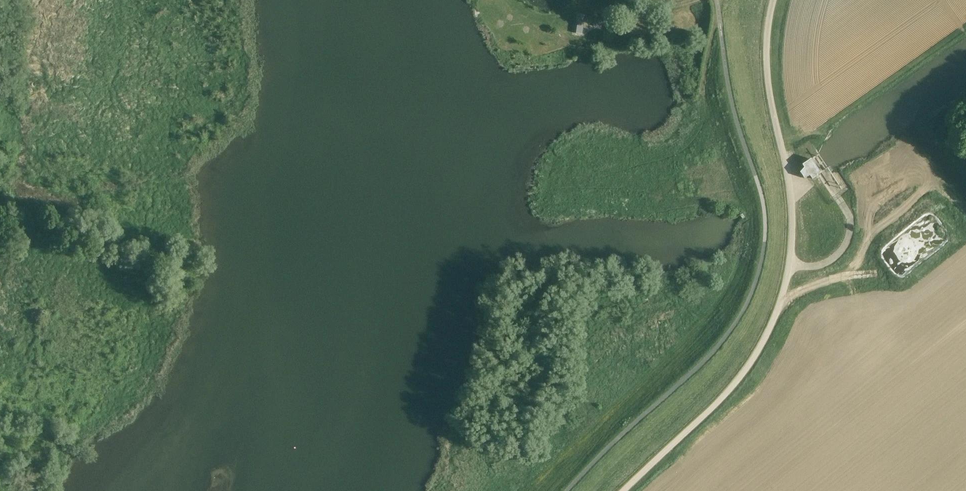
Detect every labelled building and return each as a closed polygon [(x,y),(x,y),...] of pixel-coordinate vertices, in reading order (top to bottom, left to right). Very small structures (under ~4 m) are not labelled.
[(577,15),(574,34),(582,36),(585,16),(577,15)]
